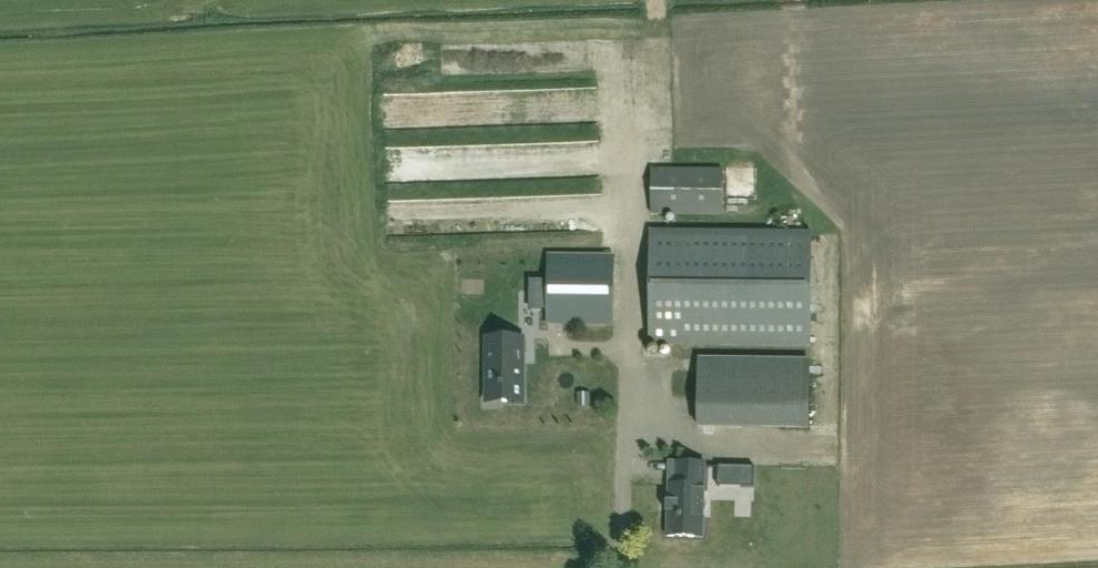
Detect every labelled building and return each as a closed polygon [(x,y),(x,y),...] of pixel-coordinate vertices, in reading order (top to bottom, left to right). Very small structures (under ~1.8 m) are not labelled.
[(654,82),(655,96),(674,94),(673,80),(654,82)] [(601,83),(386,91),(387,128),(603,120),(601,83)] [(471,142),(471,176),(584,174),(583,144),(604,143),(604,132),(554,133),(554,147),(536,147),(536,141),(471,142)] [(723,172),(652,172),(652,217),(723,216),(723,172)] [(811,234),(793,234),(651,234),(651,347),(793,347),(812,346),(811,234)] [(548,258),(548,279),(548,309),(548,326),(614,327),(614,258),(548,258)] [(530,309),(548,309),(548,279),(530,279),(530,309)] [(486,338),(486,389),(503,389),(503,402),(524,402),(524,339),(486,338)] [(698,426),(809,427),(810,361),(699,360),(698,426)] [(577,393),(578,407),(591,406),(590,393),(577,393)] [(668,538),(703,538),(705,464),(676,463),(676,487),(669,487),(668,538)] [(721,468),(721,486),(756,486),(756,469),(721,468)]
